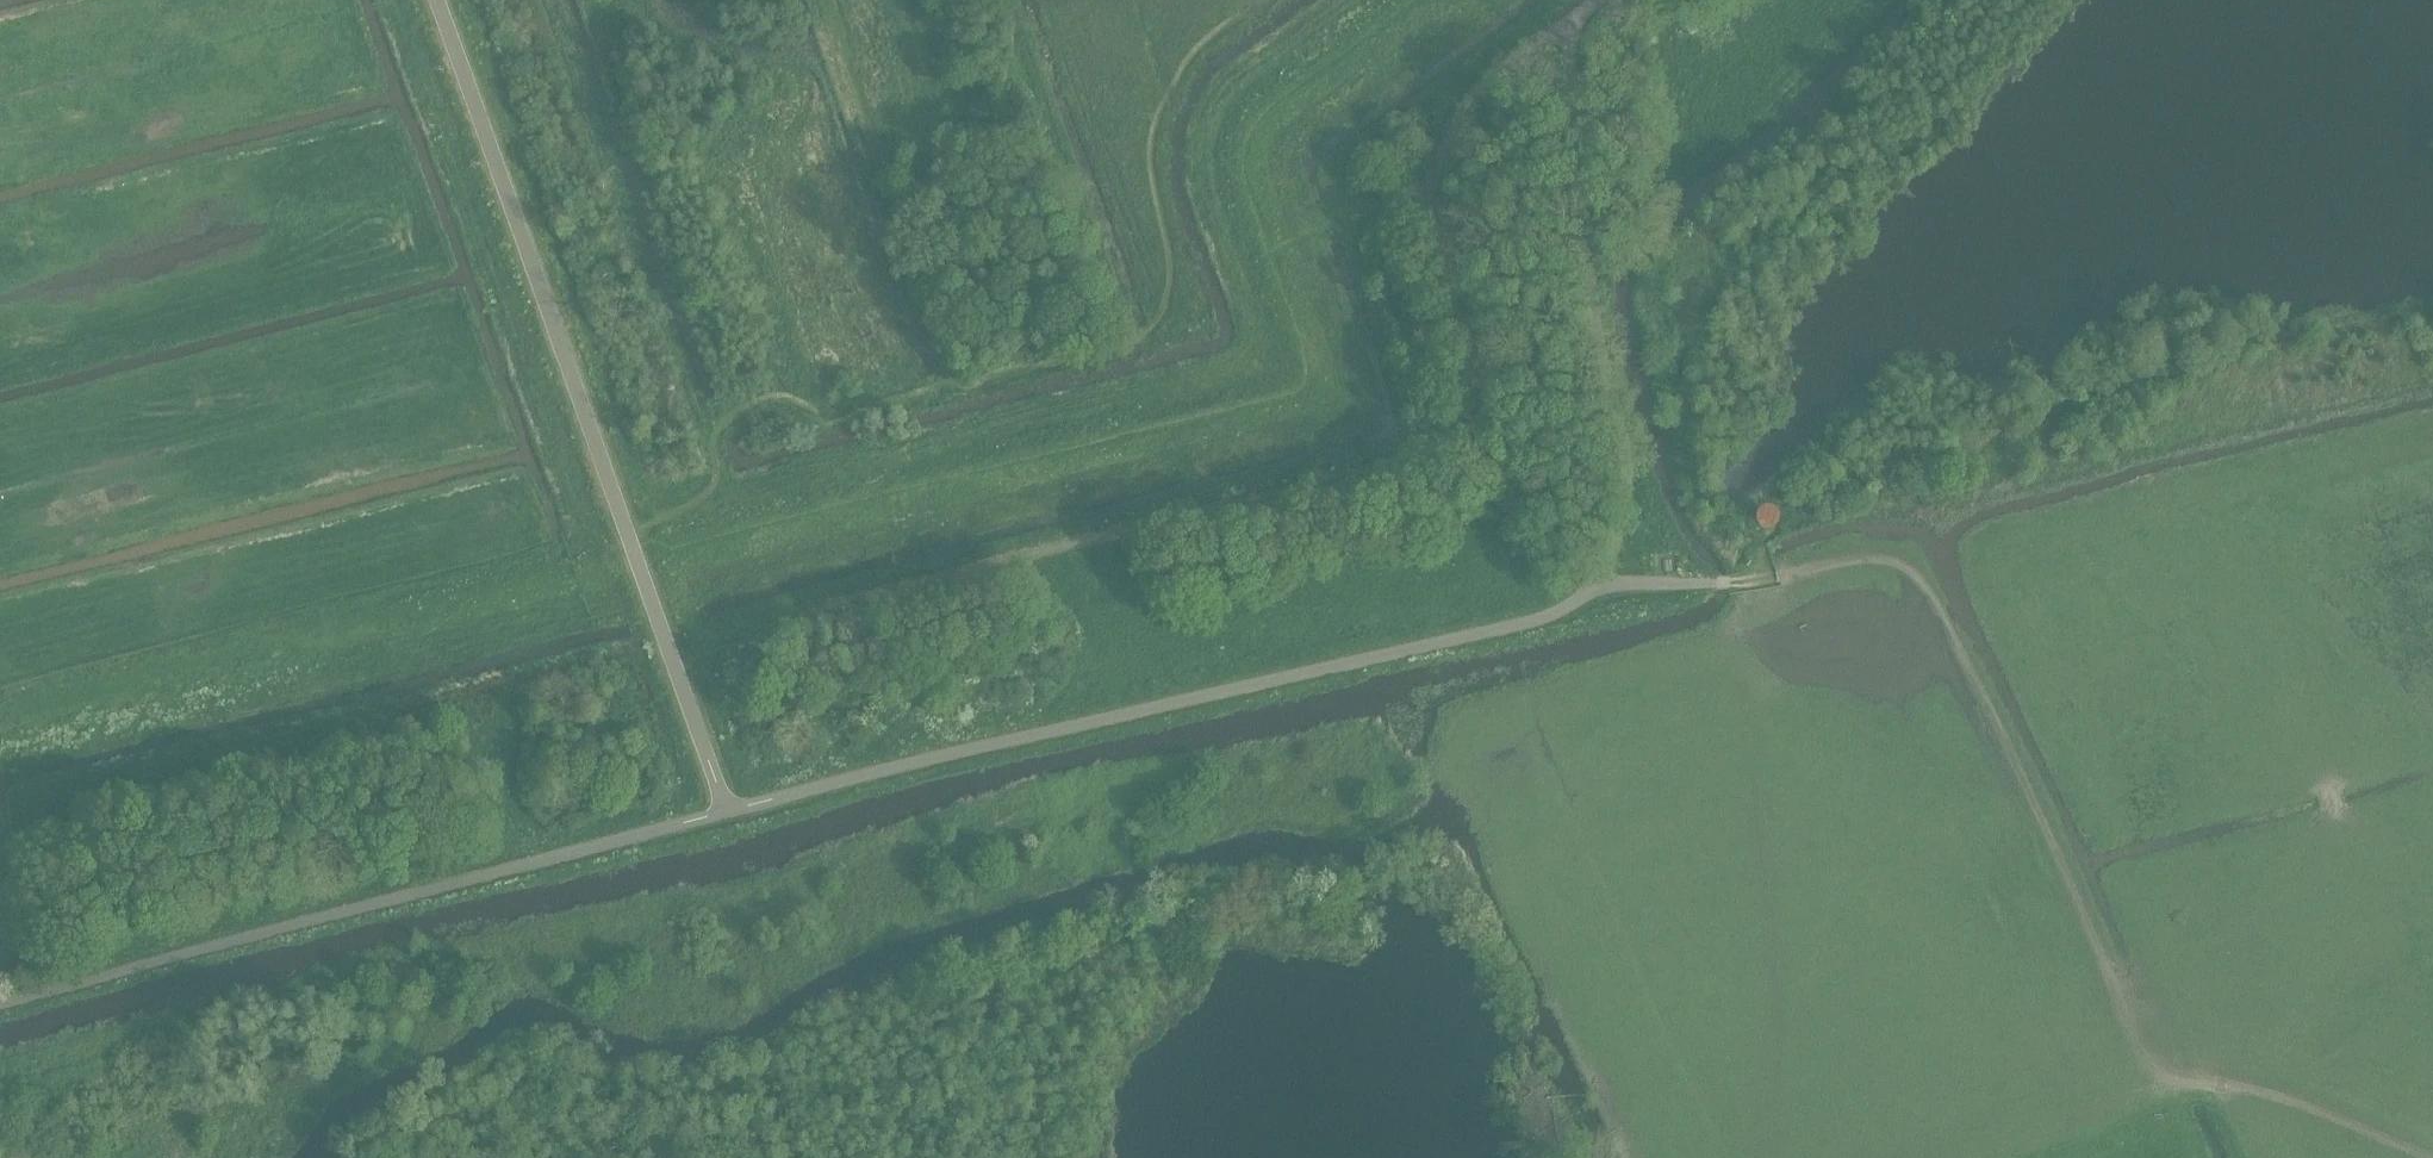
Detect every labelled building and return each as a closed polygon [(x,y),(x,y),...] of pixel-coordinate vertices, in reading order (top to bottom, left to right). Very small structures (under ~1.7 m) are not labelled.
[(1759,512),(1756,516),(1755,521),(1756,526),(1757,529),(1759,532),(1762,534),(1766,535),(1772,535),(1776,533),(1779,529),(1781,525),(1781,520),(1779,514),(1775,511),(1770,509),(1766,509),(1763,510),(1759,512)]
